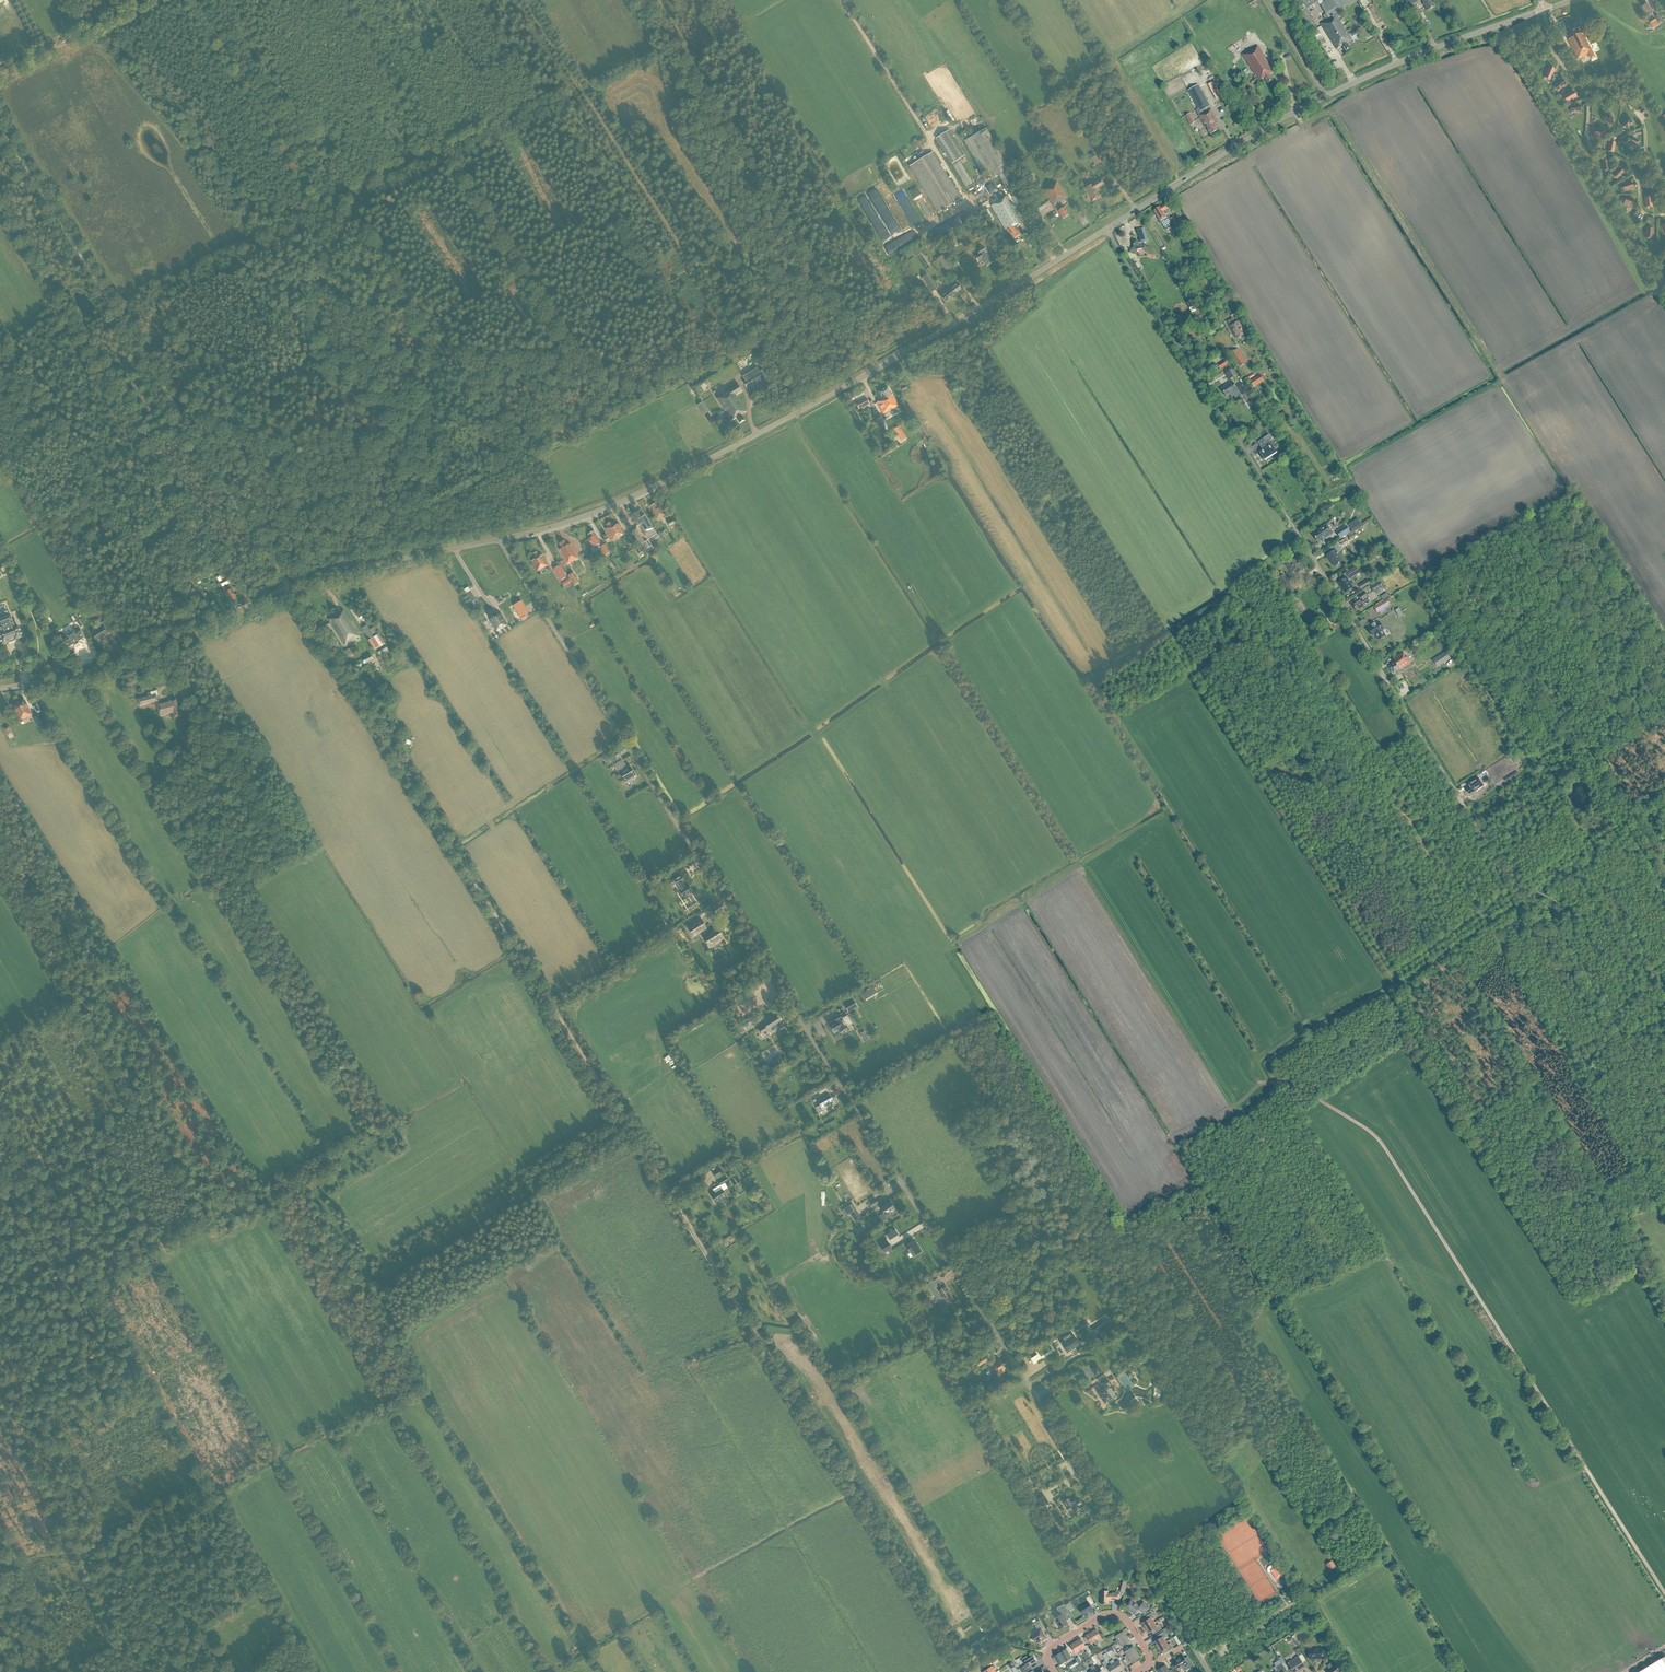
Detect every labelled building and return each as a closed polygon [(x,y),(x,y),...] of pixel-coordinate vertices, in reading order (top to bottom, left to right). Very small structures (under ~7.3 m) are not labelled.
[(1205,8),(1200,0),(1191,0),(1197,12),(1205,8)] [(1307,9),(1317,2),(1321,0),(1301,0),(1307,9)] [(1320,4),(1320,5),(1326,14),(1323,16),(1326,21),(1322,23),(1321,24),(1337,49),(1342,46),(1345,52),(1350,49),(1347,43),(1352,40),(1351,38),(1352,36),(1353,37),(1356,34),(1354,31),(1351,34),(1349,35),(1336,14),(1340,11),(1340,12),(1359,0),(1327,0),(1323,2),(1320,4)] [(1435,6),(1431,0),(1422,0),(1428,10),(1435,6)] [(1647,17),(1653,13),(1647,4),(1641,7),(1647,17)] [(1300,12),(1308,24),(1314,20),(1307,9),(1306,8),(1300,12)] [(1654,18),(1648,21),(1652,28),(1658,24),(1654,18)] [(1315,36),(1319,33),(1312,21),(1308,24),(1315,36)] [(1591,60),(1595,57),(1584,36),(1588,34),(1585,28),(1581,31),(1578,24),(1563,32),(1578,59),(1586,54),(1587,56),(1588,55),(1591,60)] [(1300,54),(1304,52),(1299,37),(1294,39),(1300,54)] [(1596,52),(1600,50),(1596,42),(1592,44),(1596,52)] [(1232,56),(1225,45),(1221,47),(1228,58),(1232,56)] [(1269,75),(1274,72),(1257,46),(1242,55),(1256,76),(1254,77),(1255,78),(1250,81),(1252,84),(1259,80),(1259,81),(1264,78),(1268,84),(1273,81),(1269,75)] [(1222,73),(1233,66),(1229,61),(1218,68),(1222,73)] [(1550,80),(1555,69),(1549,67),(1544,77),(1550,80)] [(1566,84),(1562,79),(1553,87),(1558,92),(1566,84)] [(1198,85),(1188,90),(1196,104),(1206,98),(1198,85)] [(1576,97),(1573,91),(1563,97),(1566,103),(1576,97)] [(1206,98),(1196,104),(1198,109),(1199,108),(1202,114),(1211,109),(1211,108),(1206,98)] [(1290,110),(1300,105),(1297,98),(1293,100),(1294,104),(1286,108),(1289,115),(1292,114),(1290,110)] [(1198,109),(1196,110),(1199,115),(1205,128),(1206,127),(1210,134),(1218,130),(1214,123),(1218,121),(1211,109),(1202,114),(1199,108),(1198,109)] [(929,115),(934,123),(939,119),(934,112),(929,115)] [(1190,113),(1186,116),(1191,125),(1195,122),(1190,113)] [(1609,125),(1615,123),(1611,114),(1605,116),(1609,125)] [(1628,118),(1621,125),(1626,130),(1633,122),(1628,118)] [(1007,191),(1014,187),(1005,172),(1011,169),(1007,162),(1005,163),(986,129),(964,141),(982,174),(987,171),(992,179),(999,175),(1007,191)] [(951,164),(965,187),(972,183),(958,160),(965,156),(949,130),(936,138),(951,164)] [(1638,141),(1629,137),(1626,142),(1635,147),(1638,141)] [(1615,143),(1609,142),(1607,151),(1614,152),(1615,143)] [(938,213),(961,199),(933,152),(909,167),(938,213)] [(1099,163),(1095,156),(1091,159),(1095,165),(1099,163)] [(1609,170),(1607,160),(1601,161),(1603,171),(1609,170)] [(1617,180),(1624,173),(1619,168),(1613,175),(1617,180)] [(1095,189),(1104,184),(1101,179),(1092,185),(1092,184),(1089,186),(1089,188),(1086,189),(1093,200),(1099,196),(1095,189)] [(1063,219),(1069,215),(1066,211),(1064,207),(1061,202),(1067,198),(1057,181),(1047,188),(1048,188),(1044,191),(1053,207),(1057,205),(1057,206),(1060,210),(1058,211),(1063,219)] [(1633,189),(1631,182),(1622,185),(1624,192),(1633,189)] [(907,185),(897,190),(916,225),(925,220),(907,185)] [(875,199),(897,230),(906,224),(884,192),(875,199)] [(1008,233),(1009,232),(1013,239),(1021,235),(1016,228),(1023,224),(1006,196),(991,206),(1005,230),(1006,229),(1008,233)] [(1635,201),(1626,198),(1624,204),(1633,207),(1635,201)] [(1043,202),(1034,207),(1038,212),(1047,207),(1043,202)] [(1172,231),(1178,227),(1176,224),(1177,223),(1173,217),(1170,219),(1165,210),(1170,207),(1167,203),(1160,207),(1154,211),(1160,220),(1166,230),(1170,228),(1172,231)] [(941,232),(957,224),(954,218),(938,227),(941,232)] [(996,230),(1000,228),(995,221),(992,223),(996,230)] [(1144,246),(1144,243),(1148,241),(1144,228),(1137,230),(1141,242),(1136,241),(1135,244),(1133,244),(1134,247),(1129,253),(1136,255),(1138,250),(1143,249),(1145,251),(1148,253),(1151,255),(1154,255),(1157,255),(1153,249),(1144,246)] [(985,248),(990,245),(986,239),(981,242),(985,248)] [(929,265),(934,262),(925,247),(920,251),(929,265)] [(987,266),(993,262),(985,249),(979,253),(979,254),(975,257),(978,261),(982,259),(987,266)] [(944,254),(938,259),(947,271),(953,267),(944,254)] [(936,289),(927,275),(922,277),(932,292),(936,289)] [(949,287),(955,295),(961,289),(955,282),(949,287)] [(945,302),(948,300),(955,295),(949,287),(939,295),(945,302)] [(1233,318),(1227,322),(1230,327),(1237,338),(1245,333),(1238,322),(1236,323),(1233,318)] [(1238,368),(1245,364),(1247,363),(1238,348),(1229,354),(1238,368)] [(1227,359),(1217,365),(1220,369),(1229,363),(1227,359)] [(742,382),(747,389),(764,379),(757,368),(743,376),(745,380),(742,382)] [(1231,379),(1236,376),(1232,369),(1227,372),(1231,379)] [(1263,381),(1260,375),(1250,381),(1253,387),(1263,381)] [(1230,395),(1237,390),(1232,381),(1226,384),(1227,386),(1226,387),(1226,386),(1221,389),(1226,396),(1230,393),(1230,395)] [(741,415),(746,411),(736,395),(742,391),(738,385),(716,398),(731,421),(736,418),(740,423),(745,420),(741,415)] [(883,414),(898,406),(892,395),(891,395),(888,388),(879,393),(882,400),(877,403),(883,414)] [(859,409),(869,404),(867,399),(856,404),(859,409)] [(703,415),(709,411),(703,402),(697,405),(703,415)] [(894,430),(896,433),(893,435),(896,439),(899,437),(902,442),(907,438),(900,426),(894,430)] [(1263,439),(1266,443),(1272,439),(1269,435),(1263,439)] [(1265,461),(1277,453),(1271,442),(1258,450),(1265,461)] [(657,520),(665,515),(660,507),(658,509),(655,504),(650,506),(653,511),(652,512),(657,520)] [(645,515),(642,517),(638,511),(631,516),(637,525),(640,523),(644,531),(653,528),(645,515)] [(1360,515),(1351,522),(1354,527),(1364,520),(1360,515)] [(670,527),(676,523),(673,519),(668,522),(670,527)] [(612,540),(624,534),(618,524),(614,526),(611,521),(606,524),(608,528),(606,529),(612,540)] [(1318,532),(1313,536),(1316,541),(1321,537),(1322,539),(1331,533),(1330,532),(1332,531),(1330,527),(1328,529),(1325,525),(1316,531),(1318,532)] [(1340,538),(1350,531),(1346,525),(1336,531),(1340,538)] [(636,529),(633,531),(641,544),(644,542),(636,529)] [(594,531),(588,534),(590,539),(588,540),(592,548),(596,546),(597,548),(601,545),(600,543),(601,543),(596,535),(594,531)] [(1351,540),(1358,535),(1355,531),(1348,536),(1351,540)] [(578,559),(570,544),(567,546),(564,541),(559,544),(562,549),(560,550),(567,564),(578,559)] [(1337,551),(1341,549),(1337,543),(1331,547),(1333,551),(1327,555),(1335,566),(1343,561),(1337,551)] [(605,555),(610,552),(605,544),(600,547),(605,555)] [(537,572),(548,566),(543,555),(539,557),(536,552),(532,554),(535,559),(531,561),(537,572)] [(1291,572),(1295,569),(1297,573),(1304,569),(1297,558),(1287,565),(1291,572)] [(553,569),(564,587),(571,583),(569,580),(570,579),(568,576),(566,577),(567,576),(560,565),(559,566),(559,565),(553,569)] [(1345,578),(1338,582),(1345,592),(1355,586),(1353,582),(1351,584),(1348,580),(1359,573),(1355,567),(1343,574),(1345,578)] [(568,575),(573,584),(574,584),(575,586),(580,583),(573,572),(568,575)] [(1284,574),(1279,577),(1278,578),(1280,580),(1279,581),(1288,594),(1295,589),(1284,574)] [(222,587),(231,583),(229,578),(220,582),(222,587)] [(1361,589),(1370,584),(1368,580),(1359,585),(1361,589)] [(1374,592),(1383,587),(1380,581),(1371,587),(1374,592)] [(230,601),(236,598),(232,590),(230,591),(229,587),(223,590),(227,597),(228,597),(230,601)] [(1352,604),(1356,611),(1370,602),(1369,602),(1368,603),(1366,600),(1369,598),(1365,592),(1358,597),(1360,600),(1352,604)] [(1386,605),(1391,602),(1388,598),(1375,607),(1377,612),(1384,608),(1384,607),(1386,606),(1386,605)] [(519,617),(528,612),(521,601),(512,605),(519,617)] [(344,646),(360,637),(344,611),(339,614),(335,608),(330,611),(334,617),(329,620),(330,623),(328,624),(328,623),(325,625),(326,627),(329,625),(331,624),(344,646)] [(489,620),(493,627),(489,630),(492,635),(504,628),(507,626),(505,622),(506,622),(501,613),(497,615),(494,610),(487,614),(490,620),(489,620)] [(9,642),(8,640),(14,638),(15,640),(22,637),(18,626),(15,627),(10,615),(0,619),(0,631),(1,633),(0,633),(0,641),(1,645),(9,642)] [(72,618),(78,627),(82,625),(77,616),(72,618)] [(107,642),(108,641),(105,637),(106,637),(104,635),(107,633),(105,630),(109,627),(105,621),(100,624),(102,629),(97,632),(97,633),(93,635),(96,640),(99,638),(101,641),(104,644),(105,644),(107,643),(107,642)] [(1385,636),(1382,630),(1383,629),(1379,622),(1368,628),(1372,636),(1375,634),(1378,640),(1385,636)] [(369,640),(373,637),(367,626),(362,629),(369,640)] [(80,631),(76,634),(74,631),(67,636),(68,638),(64,641),(69,650),(73,647),(75,649),(83,644),(81,642),(86,639),(80,631)] [(358,644),(351,647),(355,653),(355,654),(362,650),(358,644)] [(380,656),(389,650),(385,645),(376,650),(380,656)] [(355,653),(351,647),(344,651),(347,656),(348,656),(348,657),(355,653)] [(1400,670),(1410,663),(1403,652),(1393,658),(1395,662),(1389,666),(1393,673),(1399,669),(1400,670)] [(1436,658),(1437,660),(1434,661),(1436,665),(1439,663),(1440,665),(1450,658),(1446,652),(1436,658)] [(373,660),(370,655),(355,663),(358,668),(373,660)] [(175,718),(181,717),(176,699),(170,700),(170,702),(159,705),(158,701),(157,697),(150,698),(151,703),(156,702),(157,705),(160,716),(173,713),(175,718)] [(23,719),(32,715),(24,699),(11,706),(18,721),(22,719),(23,719)] [(33,717),(37,726),(45,722),(47,727),(49,727),(41,713),(33,717)] [(613,764),(621,758),(618,754),(610,760),(613,764)] [(620,774),(625,781),(635,775),(630,768),(628,769),(626,767),(622,760),(614,766),(618,772),(622,769),(623,772),(620,774)] [(1470,788),(1467,790),(1470,795),(1473,793),(1484,787),(1478,778),(1468,785),(1470,788)] [(683,881),(684,881),(680,876),(674,879),(681,890),(680,890),(684,897),(692,892),(688,887),(687,887),(683,881)] [(707,935),(703,937),(710,947),(724,938),(717,928),(709,934),(706,929),(707,928),(703,922),(699,925),(697,922),(688,928),(693,937),(704,930),(707,935)] [(848,1011),(857,1006),(854,1000),(844,1005),(848,1011)] [(728,1014),(736,1025),(740,1022),(733,1011),(728,1014)] [(742,1025),(746,1030),(763,1020),(760,1014),(742,1025)] [(829,1026),(834,1034),(839,1031),(840,1033),(848,1028),(847,1026),(852,1023),(847,1015),(842,1019),(841,1017),(833,1022),(834,1023),(829,1026)] [(781,1030),(785,1028),(779,1016),(765,1025),(766,1026),(760,1030),(764,1036),(770,1032),(771,1034),(780,1028),(781,1030)] [(819,1113),(838,1102),(835,1096),(832,1098),(829,1093),(817,1100),(820,1105),(815,1107),(819,1113)] [(716,1179),(725,1174),(721,1168),(713,1173),(716,1179)] [(717,1192),(711,1196),(716,1203),(726,1196),(723,1190),(728,1187),(724,1184),(728,1181),(726,1177),(718,1182),(720,1185),(713,1190),(717,1192)] [(878,1205),(875,1199),(870,1201),(874,1208),(878,1205)] [(890,1200),(880,1207),(884,1213),(886,1216),(892,1212),(892,1211),(895,1209),(890,1200)] [(1041,1236),(1036,1228),(1027,1233),(1031,1241),(1041,1236)] [(913,1256),(921,1251),(918,1246),(917,1246),(913,1241),(906,1245),(913,1256)] [(884,1253),(891,1248),(888,1242),(880,1247),(884,1253)] [(932,1283),(927,1286),(937,1303),(943,1299),(946,1304),(953,1299),(945,1286),(938,1291),(932,1283)] [(1079,1345),(1071,1332),(1059,1340),(1064,1348),(1065,1347),(1068,1352),(1079,1345)] [(1091,1336),(1081,1343),(1083,1346),(1093,1339),(1091,1336)] [(978,1366),(988,1360),(985,1355),(975,1361),(978,1366)] [(1009,1363),(1007,1359),(1002,1363),(999,1359),(990,1364),(998,1376),(1006,1370),(1005,1368),(1008,1365),(1008,1364),(1009,1363)] [(1091,1369),(1095,1375),(1101,1371),(1097,1364),(1091,1369)] [(1100,1397),(1101,1399),(1102,1399),(1105,1403),(1113,1398),(1112,1398),(1117,1395),(1112,1388),(1106,1379),(1100,1383),(1104,1388),(1097,1392),(1101,1397),(1100,1397)] [(1042,1507),(1048,1503),(1043,1495),(1037,1499),(1042,1507)] [(1078,1511),(1082,1508),(1076,1497),(1072,1499),(1070,1495),(1062,1500),(1067,1510),(1071,1507),(1074,1513),(1076,1512),(1076,1513),(1078,1511)] [(1284,1574),(1278,1564),(1270,1569),(1276,1578),(1284,1574)] [(1122,1580),(1119,1591),(1124,1593),(1127,1582),(1122,1580)] [(1102,1604),(1108,1604),(1108,1600),(1119,1601),(1120,1593),(1108,1593),(1108,1591),(1101,1591),(1101,1599),(1102,1599),(1102,1604)] [(1083,1615),(1093,1609),(1091,1606),(1095,1604),(1089,1595),(1085,1598),(1088,1602),(1079,1608),(1083,1615)] [(1140,1607),(1131,1600),(1126,1607),(1135,1614),(1139,1609),(1144,1613),(1149,1607),(1143,1603),(1140,1607)] [(1073,1609),(1069,1602),(1065,1605),(1069,1611),(1073,1609)] [(1062,1613),(1055,1618),(1061,1628),(1068,1624),(1066,1620),(1067,1619),(1068,1620),(1072,1617),(1066,1608),(1064,1604),(1056,1608),(1059,1612),(1061,1611),(1062,1613)] [(1145,1628),(1154,1622),(1152,1619),(1155,1617),(1151,1612),(1143,1617),(1145,1620),(1142,1623),(1145,1628)] [(1039,1642),(1046,1638),(1041,1629),(1044,1627),(1039,1620),(1034,1624),(1038,1630),(1034,1632),(1032,1640),(1039,1642)] [(1154,1622),(1145,1628),(1148,1633),(1151,1631),(1153,1634),(1162,1629),(1158,1624),(1156,1625),(1154,1622)] [(1091,1632),(1098,1643),(1099,1642),(1098,1639),(1101,1637),(1096,1629),(1091,1632)] [(1114,1641),(1115,1643),(1127,1636),(1123,1631),(1115,1636),(1117,1639),(1114,1641)] [(1157,1647),(1166,1641),(1164,1638),(1166,1636),(1163,1631),(1155,1637),(1157,1640),(1153,1642),(1157,1647)] [(1098,1643),(1091,1632),(1085,1635),(1091,1644),(1094,1642),(1096,1644),(1098,1643)] [(1130,1641),(1127,1636),(1115,1643),(1116,1645),(1119,1643),(1121,1646),(1130,1641)] [(1075,1642),(1082,1653),(1084,1652),(1082,1649),(1086,1647),(1081,1638),(1075,1642)] [(1166,1641),(1157,1647),(1160,1652),(1163,1650),(1165,1653),(1173,1648),(1170,1643),(1168,1644),(1166,1641)] [(1082,1653),(1075,1642),(1070,1645),(1075,1653),(1079,1651),(1081,1654),(1082,1653)] [(1125,1658),(1136,1651),(1133,1646),(1124,1651),(1127,1655),(1124,1657),(1125,1658)] [(1321,1653),(1326,1653),(1326,1646),(1320,1646),(1320,1648),(1308,1648),(1309,1658),(1321,1658),(1321,1653)] [(1072,1658),(1066,1649),(1060,1652),(1066,1661),(1072,1658)] [(1136,1651),(1125,1658),(1126,1660),(1129,1658),(1131,1662),(1139,1657),(1136,1651)] [(1060,1652),(1055,1656),(1060,1665),(1066,1661),(1060,1652)] [(1306,1660),(1302,1653),(1288,1662),(1294,1671),(1298,1671),(1305,1667),(1302,1662),(1306,1660)] [(1033,1655),(1032,1654),(1027,1657),(1027,1656),(1026,1656),(1023,1658),(1023,1659),(1024,1661),(1026,1664),(1024,1665),(1023,1666),(1021,1668),(1023,1671),(1026,1671),(1032,1668),(1030,1665),(1037,1661),(1033,1655)] [(1183,1667),(1185,1670),(1186,1670),(1190,1668),(1190,1667),(1193,1665),(1187,1656),(1185,1658),(1183,1655),(1178,1658),(1183,1667)] [(1664,1656),(1637,1671),(1664,1671),(1664,1658),(1664,1656)] [(1171,1666),(1173,1668),(1175,1671),(1179,1671),(1181,1670),(1180,1669),(1183,1667),(1178,1658),(1172,1661),(1174,1664),(1171,1666)] [(1113,1659),(1111,1660),(1118,1671),(1124,1668),(1118,1660),(1115,1662),(1113,1659)] [(1327,1671),(1339,1671),(1336,1667),(1341,1664),(1337,1659),(1331,1663),(1333,1667),(1326,1671),(1327,1671)] [(1111,1660),(1110,1661),(1111,1664),(1108,1666),(1111,1671),(1118,1671),(1111,1660)] [(1282,1663),(1274,1667),(1276,1671),(1274,1671),(1284,1671),(1286,1670),(1282,1663)]
